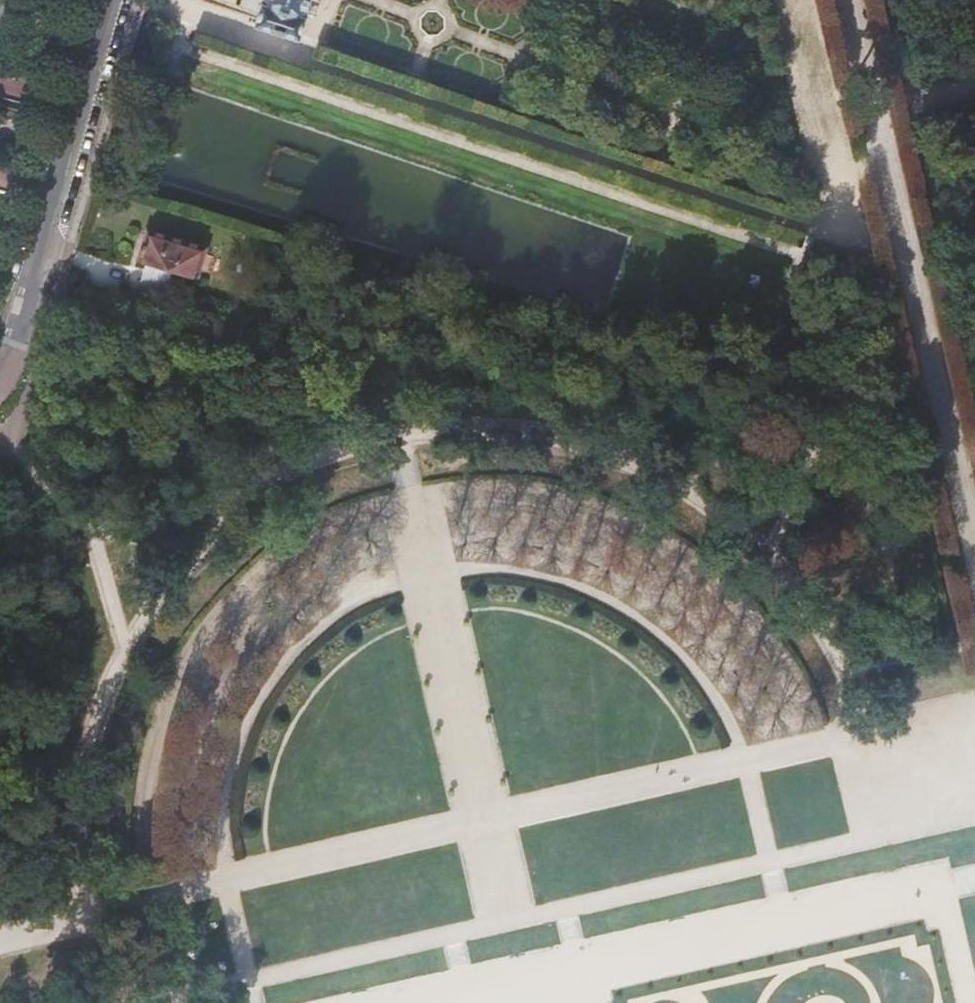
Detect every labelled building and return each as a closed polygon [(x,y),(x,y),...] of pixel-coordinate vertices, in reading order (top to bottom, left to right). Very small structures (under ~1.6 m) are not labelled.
[(262,3),(260,2),(253,25),(298,41),(305,18),(302,17),(307,0),(264,0),(262,3)] [(254,253),(164,226),(155,275),(242,299),(254,253)]
